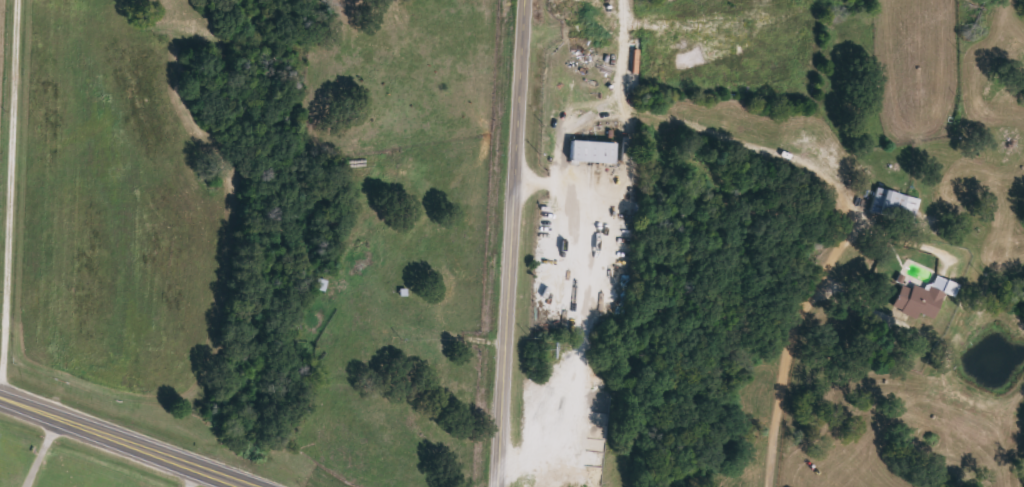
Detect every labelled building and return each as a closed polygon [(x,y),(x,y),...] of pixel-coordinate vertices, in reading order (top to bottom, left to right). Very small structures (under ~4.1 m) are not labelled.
[(572,163),(616,164),(616,143),(572,142),(572,163)] [(922,200),(878,189),(872,212),(916,223),(922,200)] [(936,320),(945,294),(956,298),(960,284),(936,276),(931,291),(914,286),(913,289),(902,286),(894,310),(919,318),(920,314),(936,320)]
